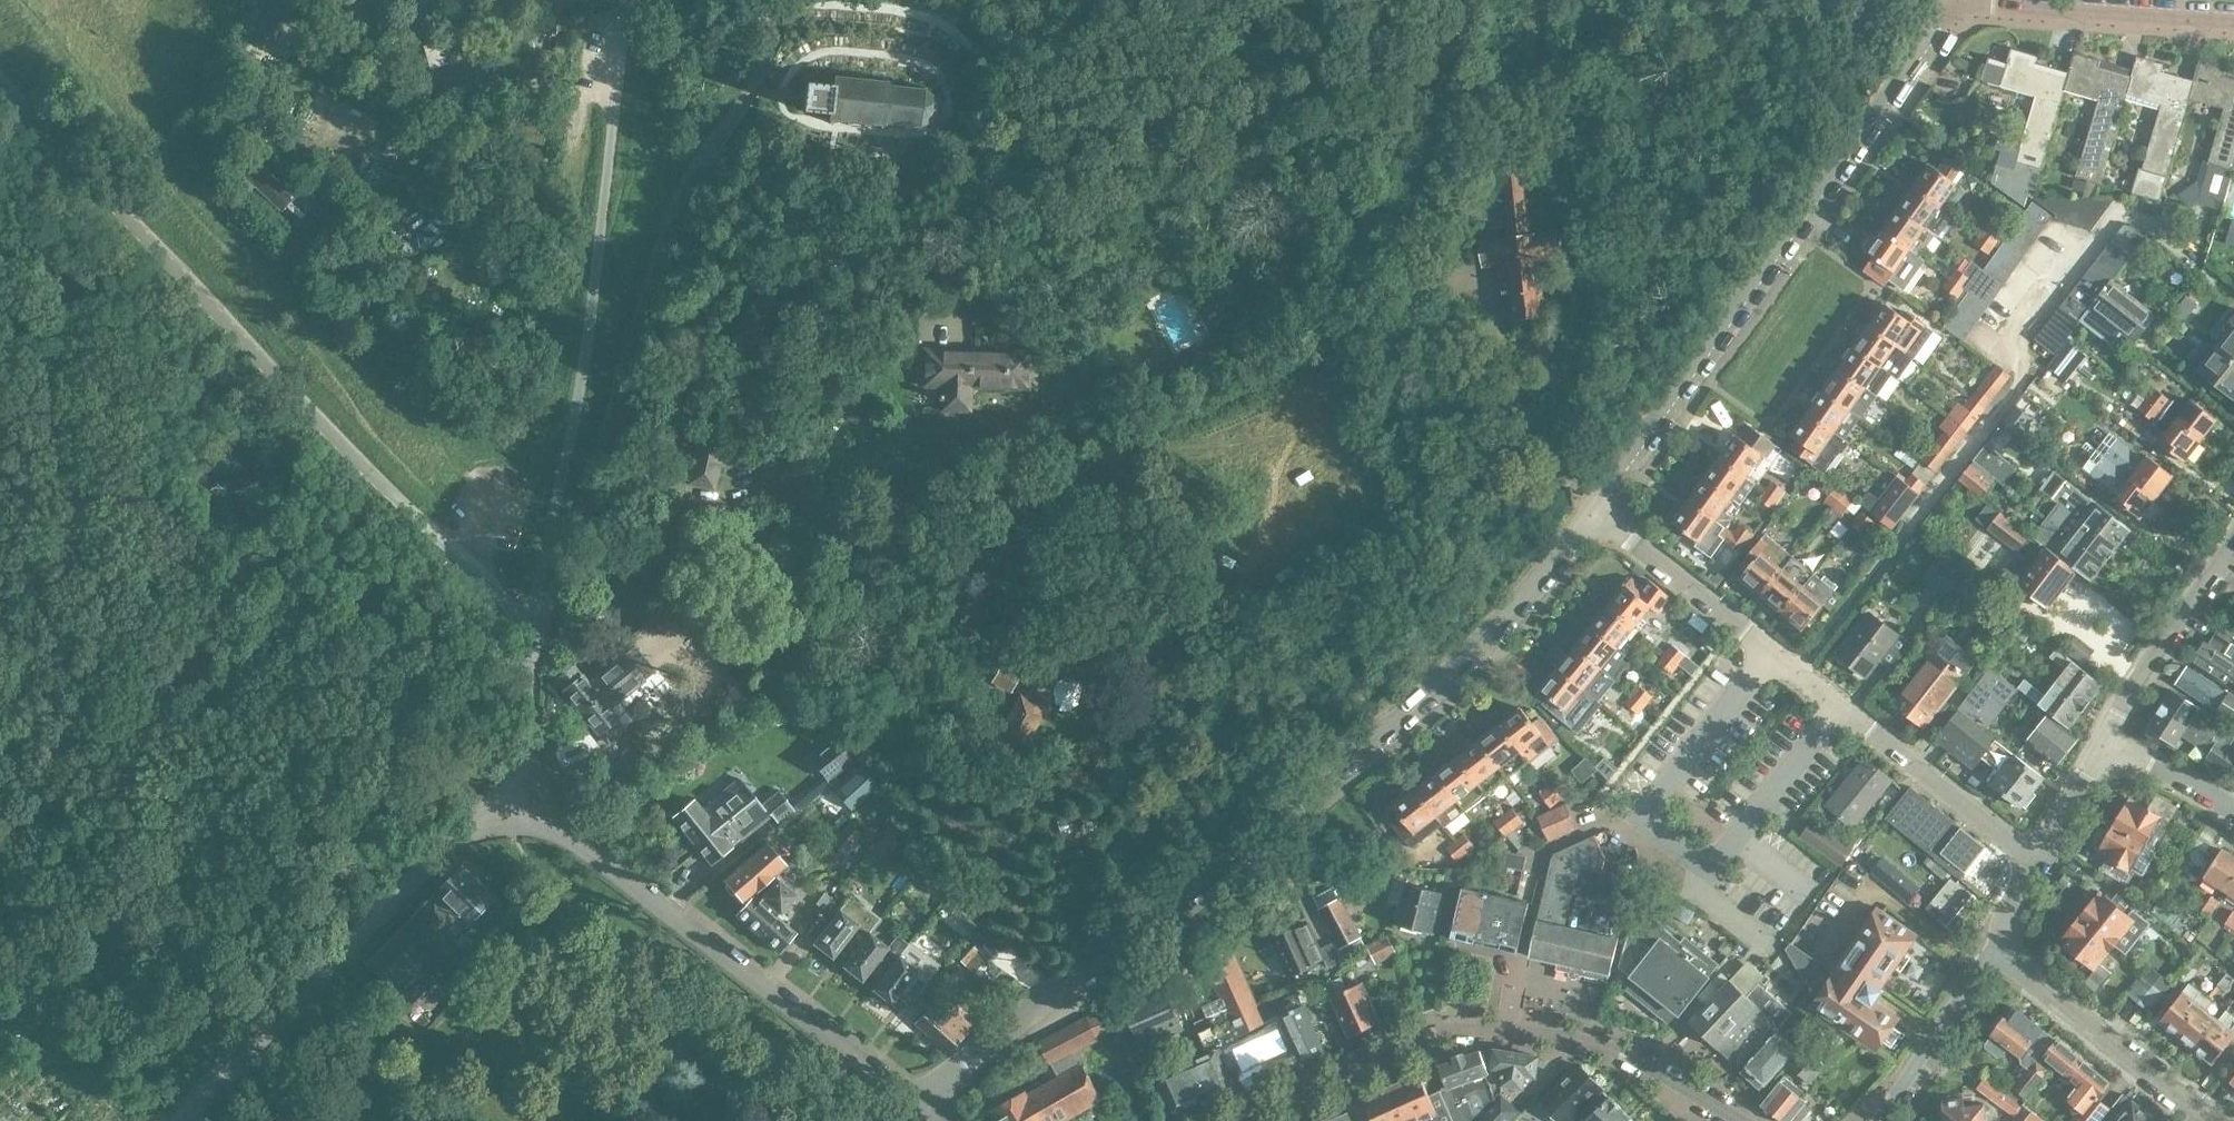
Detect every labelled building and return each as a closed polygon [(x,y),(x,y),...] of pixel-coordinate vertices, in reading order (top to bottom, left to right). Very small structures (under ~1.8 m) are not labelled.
[(252,43),(271,50),(285,8),(293,11),(297,0),(268,0),(252,43)] [(500,7),(515,13),(520,0),(503,0),(500,7)] [(528,22),(518,15),(512,24),(522,31),(528,22)] [(2069,72),(2067,72),(2035,62),(2038,54),(2012,47),(2007,63),(1989,58),(1982,80),(2001,86),(2036,97),(2014,171),(1997,166),(1993,183),(2024,206),(2030,186),(2036,187),(2041,168),(2064,89),(2069,72)] [(2132,76),(2131,76),(2098,66),(2100,59),(2073,51),(2067,72),(2069,72),(2064,89),(2099,99),(2080,165),(2079,164),(2075,176),(2101,183),(2127,93),(2132,76)] [(2132,76),(2127,93),(2162,103),(2143,169),(2140,168),(2132,192),(2160,200),(2190,98),(2195,81),(2193,80),(2161,71),(2163,63),(2137,55),(2131,76),(2132,76)] [(2224,75),(2226,67),(2200,59),(2193,80),(2195,81),(2190,98),(2226,109),(2197,200),(2222,208),(2233,168),(2233,78),(2224,75)] [(807,82),(805,99),(804,110),(831,113),(830,120),(888,125),(888,122),(916,124),(935,117),(937,99),(919,89),(891,87),(892,84),(834,79),(834,85),(807,82)] [(478,90),(471,98),(481,107),(488,98),(478,90)] [(293,199),(243,153),(229,168),(278,215),(293,199)] [(1929,164),(1913,186),(1948,211),(1964,189),(1960,186),(1969,172),(1946,156),(1937,170),(1929,164)] [(1504,265),(1510,319),(1511,320),(1544,316),(1538,262),(1561,259),(1557,233),(1529,236),(1520,169),(1502,172),(1510,238),(1478,241),(1481,268),(1504,265)] [(771,189),(773,178),(757,174),(754,186),(771,189)] [(1952,213),(1948,211),(1913,186),(1907,195),(1902,192),(1895,203),(1899,205),(1898,208),(1934,233),(1933,234),(1936,236),(1952,213)] [(2056,215),(2055,217),(2090,231),(2114,199),(2033,199),(2056,215)] [(2032,202),(2024,213),(2043,227),(2052,216),(2032,202)] [(1898,208),(1882,230),(1918,255),(1933,234),(1934,233),(1898,208)] [(351,221),(340,211),(329,223),(341,233),(351,221)] [(2043,227),(2024,213),(2016,225),(2035,239),(2043,227)] [(1987,225),(1980,234),(1994,243),(2000,235),(1987,225)] [(2035,239),(2016,225),(2000,248),(2019,261),(2035,239)] [(2125,225),(2111,241),(2131,256),(2145,238),(2128,226),(2125,225)] [(1867,252),(1874,257),(1865,270),(1884,284),(1901,260),(1916,270),(1924,259),(1918,255),(1882,230),(1867,252)] [(1994,243),(1980,234),(1973,243),(1987,253),(1994,243)] [(2111,241),(2103,252),(2122,267),(2131,256),(2111,241)] [(2019,261),(2000,248),(1992,258),(2011,273),(2019,261)] [(2113,278),(2122,267),(2103,252),(2094,263),(2113,278)] [(2011,273),(1992,258),(1984,270),(2003,284),(2011,273)] [(2105,289),(2111,282),(2113,278),(2094,263),(2085,274),(2105,289)] [(1955,269),(1949,277),(1962,287),(1968,279),(1955,269)] [(1984,270),(1976,281),(1995,295),(2003,284),(1984,270)] [(2077,284),(2097,300),(2105,289),(2085,274),(2077,284)] [(1962,287),(1949,277),(1942,287),(1955,296),(1962,287)] [(1968,292),(1987,307),(1995,295),(1976,281),(1968,292)] [(2097,300),(2089,310),(2082,319),(2113,344),(2122,334),(2134,344),(2155,317),(2111,282),(2105,289),(2097,300)] [(2069,294),(2089,310),(2097,300),(2077,284),(2069,294)] [(1960,303),(1980,317),(1987,307),(1968,292),(1960,303)] [(2081,320),(2082,319),(2089,310),(2069,294),(2061,305),(2081,320)] [(2183,321),(2197,303),(2187,295),(2173,313),(2183,321)] [(1884,303),(1869,325),(1896,344),(1913,357),(1933,330),(1923,324),(1905,311),(1902,316),(1884,303)] [(1952,314),(1972,328),(1980,317),(1960,303),(1952,314)] [(2072,332),(2081,320),(2061,305),(2052,317),(2072,332)] [(1952,314),(1944,326),(1963,340),(1972,328),(1952,314)] [(2052,317),(2043,328),(2063,343),(2065,340),(2072,332),(2052,317)] [(1896,344),(1869,325),(1853,347),(1891,373),(1899,379),(1913,357),(1896,344)] [(2217,347),(2233,360),(2233,325),(2217,347)] [(2055,354),(2063,343),(2043,328),(2035,339),(2055,354)] [(2046,367),(2047,367),(2065,381),(2066,382),(2086,355),(2065,340),(2063,343),(2055,354),(2056,355),(2046,367)] [(1853,347),(1838,369),(1876,395),(1891,373),(1853,347)] [(2217,347),(2198,370),(2233,398),(2233,397),(2233,360),(2217,347)] [(957,351),(924,350),(923,386),(942,386),(942,395),(939,395),(938,400),(942,400),(942,410),(970,411),(970,386),(979,386),(979,387),(985,387),(986,392),(1003,392),(1004,388),(1028,388),(1029,353),(998,352),(998,354),(990,353),(990,352),(970,351),(970,355),(957,355),(957,351)] [(1972,398),(1986,408),(1992,400),(1996,402),(2012,381),(2011,375),(1996,364),(1972,398)] [(1876,395),(1838,369),(1823,391),(1850,410),(1861,417),(1876,395)] [(2161,410),(2169,399),(2149,383),(2140,394),(2146,399),(2161,410)] [(1850,410),(1823,391),(1808,413),(1835,432),(1850,410)] [(1965,407),(1955,419),(1970,429),(1979,418),(1986,408),(1972,398),(1965,407)] [(2161,410),(2146,399),(2138,409),(2152,420),(2161,410)] [(2161,410),(2175,421),(2200,440),(2217,419),(2196,403),(2189,412),(2179,403),(2175,403),(2169,399),(2161,410)] [(2033,417),(2016,404),(2002,421),(2019,435),(2033,417)] [(2152,420),(2150,422),(2163,432),(2156,440),(2184,462),(2200,440),(2175,421),(2161,410),(2152,420)] [(1792,435),(1797,439),(1791,448),(1813,464),(1827,443),(1841,452),(1848,441),(1835,432),(1808,413),(1792,435)] [(1959,442),(1970,429),(1955,419),(1949,413),(1939,426),(1945,431),(1939,440),(1953,450),(1959,442)] [(1434,437),(1448,431),(1440,415),(1426,421),(1434,437)] [(1736,436),(1720,457),(1747,476),(1772,442),(1752,428),(1743,441),(1736,436)] [(2103,456),(2156,497),(2172,476),(2147,457),(2144,460),(2116,438),(2103,456)] [(723,445),(699,440),(689,483),(714,489),(723,445)] [(1939,440),(1922,461),(1936,471),(1953,450),(1939,440)] [(1984,444),(1971,462),(1995,481),(2002,486),(2016,468),(1984,444)] [(2156,497),(2103,456),(2089,473),(2117,495),(2114,499),(2140,518),(2156,497)] [(1705,479),(1732,498),(1747,476),(1720,457),(1705,479)] [(1913,473),(1906,482),(1920,492),(1936,471),(1922,461),(1913,473)] [(1982,497),(1995,481),(1971,462),(1958,477),(1982,497)] [(2040,489),(2058,503),(2117,547),(2130,530),(2053,472),(2040,489)] [(1889,486),(1890,487),(1881,499),(1868,490),(1860,491),(1855,498),(1872,511),(1871,512),(1892,528),(1913,501),(1920,492),(1906,482),(1896,475),(1889,486)] [(1705,479),(1689,501),(1726,527),(1733,517),(1723,510),(1732,498),(1705,479)] [(1771,480),(1764,489),(1784,503),(1791,494),(1771,480)] [(1833,506),(1843,493),(1835,487),(1825,499),(1833,506)] [(1780,509),(1784,503),(1764,489),(1758,498),(1772,508),(1775,506),(1780,509)] [(1843,493),(1833,506),(1842,512),(1852,500),(1843,493)] [(1733,532),(1726,527),(1689,501),(1673,523),(1699,542),(1696,546),(1711,556),(1723,539),(1741,552),(1747,542),(1733,532)] [(2105,563),(2117,547),(2058,503),(2046,519),(2105,563)] [(1873,520),(1864,513),(1855,524),(1864,531),(1873,520)] [(2023,540),(2027,535),(2000,514),(1987,530),(2015,551),(2023,540)] [(2034,536),(2092,580),(2105,563),(2046,519),(2034,536)] [(1740,524),(1733,532),(1747,542),(1754,534),(1740,524)] [(2048,608),(2078,571),(2047,547),(2034,536),(2029,533),(2027,535),(2023,540),(2040,554),(2033,563),(2025,557),(2022,557),(2009,573),(2010,577),(2017,583),(2048,608)] [(1751,594),(1758,599),(1793,556),(1765,534),(1741,564),(1747,569),(1740,578),(1754,589),(1751,594)] [(1947,597),(1951,591),(1964,574),(1939,555),(1922,577),(1947,597)] [(1793,556),(1758,599),(1766,606),(1770,602),(1783,613),(1815,574),(1793,556)] [(2001,585),(1977,567),(1969,577),(1993,595),(2001,585)] [(1815,574),(1783,613),(1803,629),(1823,604),(1830,609),(1841,595),(1834,589),(1837,585),(1823,574),(1820,578),(1815,574)] [(1994,597),(1964,574),(1951,591),(1981,614),(1994,597)] [(1632,577),(1609,605),(1634,626),(1640,630),(1647,622),(1643,619),(1652,608),(1660,614),(1673,598),(1649,579),(1643,586),(1632,577)] [(1609,605),(1592,626),(1618,647),(1634,626),(1609,605)] [(1891,669),(1912,642),(1870,610),(1837,653),(1866,675),(1878,659),(1891,669)] [(2026,623),(2017,634),(2025,640),(2034,629),(2026,623)] [(1576,647),(1601,668),(1615,679),(1628,663),(1622,658),(1626,653),(1618,647),(1592,626),(1576,647)] [(2205,640),(2192,660),(2233,688),(2233,641),(2223,633),(2214,646),(2205,640)] [(1947,634),(1894,702),(1926,726),(1978,659),(1947,634)] [(2076,634),(2065,648),(2084,664),(2095,650),(2076,634)] [(1670,646),(1665,653),(1679,664),(1684,657),(1670,646)] [(2067,668),(2057,681),(2091,707),(2095,702),(2091,699),(2104,683),(2057,646),(2050,655),(2067,668)] [(1576,647),(1559,668),(1584,689),(1586,687),(1601,668),(1576,647)] [(640,656),(634,648),(588,686),(582,678),(581,679),(572,669),(558,680),(566,690),(564,691),(607,741),(622,729),(613,719),(615,718),(608,709),(653,671),(646,663),(641,667),(635,660),(640,656)] [(1674,672),(1679,664),(1665,653),(1659,661),(1674,672)] [(1990,665),(1992,666),(1997,671),(2004,663),(1996,656),(1990,665)] [(1004,665),(992,686),(1011,697),(1023,676),(1004,665)] [(2188,665),(2177,682),(2217,708),(2233,720),(2233,693),(2229,690),(2228,691),(2188,665)] [(2018,688),(1997,671),(1992,666),(1958,709),(1985,730),(2018,688)] [(1603,701),(1586,687),(1584,689),(1559,668),(1543,688),(1551,695),(1545,703),(1580,731),(1603,701)] [(2087,712),(2091,707),(2057,681),(2046,694),(2035,685),(2025,678),(2019,686),(2070,726),(2083,710),(2087,712)] [(1642,686),(1635,696),(1650,707),(1657,696),(1642,686)] [(2160,706),(2213,741),(2219,732),(2193,715),(2200,705),(2173,687),(2160,706)] [(1020,696),(999,735),(1026,750),(1048,711),(1020,696)] [(1630,705),(1644,715),(1650,707),(1635,696),(1630,705)] [(1500,723),(1529,759),(1554,740),(1555,734),(1541,717),(1534,722),(1522,706),(1500,723)] [(2160,706),(2148,724),(2175,743),(2182,732),(2210,751),(2207,755),(2230,770),(2233,764),(2233,755),(2225,750),(2213,741),(2160,706)] [(2058,763),(2078,737),(2040,707),(2024,727),(2032,734),(2028,739),(2058,763)] [(1972,766),(1984,751),(1995,737),(1985,730),(1958,709),(1936,737),(1972,766)] [(1479,739),(1500,766),(1508,776),(1529,759),(1500,723),(1479,739)] [(2045,777),(1995,737),(1984,751),(2005,767),(1992,783),(2022,806),(2045,777)] [(2233,755),(2233,737),(2225,750),(2233,755)] [(1500,766),(1479,739),(1458,756),(1485,790),(1487,793),(1508,776),(1500,766)] [(827,781),(850,762),(833,742),(810,761),(827,781)] [(1458,756),(1437,772),(1459,800),(1471,790),(1476,797),(1485,790),(1458,756)] [(1607,757),(1598,767),(1610,779),(1619,768),(1607,757)] [(1854,826),(1893,779),(1866,757),(1827,803),(1854,826)] [(850,814),(881,788),(862,766),(831,792),(850,814)] [(1459,800),(1437,772),(1416,789),(1442,823),(1445,826),(1466,809),(1459,800)] [(1549,785),(1560,799),(1570,792),(1559,778),(1549,785)] [(673,818),(709,863),(771,815),(778,824),(794,811),(778,790),(759,805),(739,779),(700,810),(693,802),(673,818)] [(1560,799),(1549,785),(1541,791),(1552,806),(1560,799)] [(1886,817),(1961,877),(1986,846),(1911,786),(1886,817)] [(1442,823),(1416,789),(1395,805),(1400,812),(1392,819),(1410,842),(1417,842),(1442,823)] [(2130,797),(2114,824),(2158,849),(2173,822),(2169,820),(2178,805),(2157,793),(2149,808),(2130,797)] [(1539,815),(1545,827),(1571,816),(1566,803),(1539,815)] [(1512,806),(1503,813),(1515,827),(1523,820),(1512,806)] [(1506,834),(1515,827),(1503,813),(1494,820),(1506,834)] [(1545,827),(1550,840),(1577,828),(1571,816),(1545,827)] [(889,823),(874,842),(885,851),(900,831),(889,823)] [(850,824),(833,845),(844,854),(861,834),(850,824)] [(2127,883),(2136,868),(2143,873),(2158,849),(2114,824),(2098,850),(2107,855),(2100,867),(2127,883)] [(1501,839),(1505,849),(1525,841),(1522,831),(1501,839)] [(1464,832),(1455,839),(1467,854),(1475,847),(1464,832)] [(1829,832),(1818,848),(1841,864),(1852,848),(1829,832)] [(1531,954),(1560,961),(1558,968),(1570,970),(1598,840),(1595,834),(1555,852),(1553,856),(1539,920),(1531,954)] [(1458,861),(1467,854),(1455,839),(1446,847),(1458,861)] [(1606,856),(1598,840),(1570,970),(1609,979),(1610,972),(1612,972),(1633,876),(1602,870),(1606,856)] [(787,866),(784,863),(777,855),(767,844),(754,855),(724,879),(728,882),(727,888),(733,895),(738,895),(746,903),(752,895),(787,866)] [(1498,863),(1524,869),(1527,855),(1501,849),(1498,863)] [(2233,881),(2233,856),(2223,849),(2206,875),(2228,890),(2233,881)] [(950,872),(932,857),(919,873),(937,888),(950,872)] [(1989,863),(1969,888),(1976,894),(1996,869),(1989,863)] [(465,925),(464,926),(466,927),(495,898),(462,866),(433,895),(465,925)] [(1909,899),(1920,886),(1899,868),(1888,880),(1909,899)] [(752,895),(746,903),(747,904),(737,914),(759,933),(775,915),(780,910),(782,912),(799,892),(779,874),(761,894),(763,896),(758,900),(752,895)] [(1934,909),(1956,928),(1980,900),(1952,876),(1932,900),(1937,905),(1934,909)] [(1433,932),(1443,891),(1408,882),(1398,923),(1433,932)] [(1367,946),(1334,884),(1314,895),(1347,956),(1367,946)] [(1452,936),(1517,952),(1529,902),(1464,886),(1452,936)] [(1817,923),(1839,938),(1861,906),(1839,891),(1817,923)] [(824,892),(815,903),(823,909),(832,898),(824,892)] [(2090,901),(2079,914),(2115,944),(2131,924),(2138,930),(2145,922),(2137,916),(2135,920),(2101,892),(2092,903),(2090,901)] [(2222,898),(2215,893),(2206,907),(2214,912),(2222,898)] [(434,981),(442,972),(473,941),(463,932),(454,941),(452,939),(464,926),(465,925),(433,895),(416,912),(409,905),(372,943),(381,951),(368,963),(411,1006),(427,990),(429,992),(436,984),(434,981)] [(840,908),(813,942),(832,957),(839,948),(849,956),(868,932),(879,919),(850,897),(840,908)] [(2179,916),(2157,898),(2149,909),(2171,926),(2179,916)] [(1880,910),(1842,963),(1834,975),(1814,1004),(1879,1049),(1884,1041),(1892,1047),(1903,1032),(1894,1026),(1899,1019),(1876,1003),(1884,991),(1879,987),(1893,966),(1902,972),(1912,957),(1903,951),(1915,934),(1880,910)] [(2115,944),(2079,914),(2068,928),(2071,930),(2062,941),(2095,967),(2083,982),(2096,992),(2112,972),(2100,963),(2115,944)] [(775,915),(759,933),(780,952),(795,932),(775,915)] [(1622,966),(1679,1011),(1717,964),(1685,938),(1670,932),(1660,924),(1636,918),(1622,966)] [(1328,966),(1341,960),(1333,941),(1320,947),(1309,922),(1300,925),(1299,923),(1273,935),(1291,975),(1318,963),(1317,961),(1325,957),(1328,966)] [(980,932),(997,952),(1006,944),(990,924),(980,932)] [(868,932),(849,956),(842,965),(862,981),(869,971),(879,979),(898,954),(905,946),(896,938),(889,947),(870,932),(870,933),(868,932)] [(997,952),(980,932),(970,940),(987,960),(997,952)] [(1395,948),(1389,935),(1369,946),(1375,959),(1395,948)] [(898,954),(879,979),(871,989),(891,1004),(898,995),(909,1002),(940,964),(909,940),(905,946),(898,954)] [(968,943),(954,957),(964,966),(978,952),(968,943)] [(1806,981),(1816,967),(1798,955),(1801,951),(1791,944),(1791,943),(1787,949),(1806,981)] [(1224,1044),(1252,1029),(1265,1021),(1233,951),(1206,963),(1228,1009),(1210,1018),(1209,1016),(1195,1022),(1209,1052),(1188,1062),(1205,1098),(1234,1085),(1227,1071),(1234,1068),(1224,1044)] [(2209,957),(2201,951),(2193,961),(2201,967),(2209,957)] [(2129,993),(2139,1001),(2155,981),(2145,973),(2129,993)] [(2226,990),(2233,981),(2233,978),(2228,973),(2219,984),(2226,990)] [(1010,1008),(1025,989),(1014,979),(997,997),(1010,1008)] [(1720,1046),(1759,1006),(1732,981),(1722,990),(1715,983),(1702,995),(1710,1003),(1693,1020),(1720,1046)] [(2165,989),(2155,981),(2139,1001),(2149,1009),(2165,989)] [(1361,983),(1346,990),(1343,983),(1330,989),(1351,1035),(1379,1022),(1361,983)] [(2178,1034),(2201,1006),(2188,995),(2195,987),(2189,983),(2160,1019),(2178,1034)] [(1143,1045),(1182,1028),(1164,984),(1124,1001),(1143,1045)] [(2208,997),(2201,1006),(2178,1034),(2196,1048),(2218,1019),(2206,1010),(2212,1001),(2208,997)] [(1001,1120),(1062,1120),(1101,1099),(1082,1064),(1079,1066),(1071,1052),(1098,1037),(1095,1032),(1129,1018),(1122,1002),(1089,1016),(1040,1042),(1051,1063),(1053,1061),(1061,1076),(1026,1095),(1025,1093),(995,1110),(1001,1120)] [(948,1053),(973,1026),(950,1006),(941,1017),(930,1007),(915,1024),(948,1053)] [(1310,1060),(1327,1052),(1305,1006),(1284,1015),(1305,1060),(1309,1058),(1310,1060)] [(1773,1036),(1779,1029),(1782,1025),(1761,1006),(1721,1048),(1734,1060),(1736,1058),(1741,1063),(1753,1049),(1768,1032),(1773,1036)] [(2049,1031),(2044,1027),(2019,1008),(2010,1019),(2005,1015),(1993,1031),(1993,1032),(1986,1041),(1987,1045),(1998,1053),(2002,1053),(2009,1044),(2023,1055),(2022,1056),(2023,1061),(2030,1066),(2014,1086),(2028,1096),(2036,1086),(2044,1075),(2048,1070),(2035,1059),(2041,1051),(2031,1044),(2034,1040),(2040,1044),(2049,1031)] [(1303,1064),(1280,1014),(1265,1021),(1252,1029),(1274,1077),(1303,1064)] [(2196,1048),(2214,1062),(2233,1037),(2233,1027),(2232,1030),(2218,1019),(2196,1048)] [(1234,1068),(1237,1066),(1248,1089),(1274,1077),(1252,1029),(1224,1044),(1234,1068)] [(1798,1046),(1779,1029),(1773,1036),(1768,1032),(1753,1049),(1757,1053),(1746,1065),(1766,1083),(1798,1046)] [(2044,1047),(2054,1035),(2049,1031),(2040,1044),(2044,1047)] [(2112,1080),(2082,1056),(2062,1041),(2049,1057),(2041,1051),(2035,1059),(2048,1070),(2044,1075),(2054,1082),(2064,1069),(2069,1073),(2068,1074),(2083,1086),(2076,1095),(2089,1105),(2096,1096),(2098,1098),(2112,1080)] [(1789,1063),(1811,1082),(1827,1063),(1806,1044),(1789,1063)] [(1483,1049),(1467,1055),(1466,1052),(1456,1056),(1457,1059),(1441,1064),(1450,1089),(1454,1087),(1458,1098),(1466,1095),(1475,1120),(1478,1120),(1497,1101),(1490,1080),(1494,1081),(1487,1059),(1489,1050),(1483,1049)] [(1496,1052),(1489,1050),(1487,1059),(1494,1081),(1525,1086),(1527,1074),(1537,1075),(1540,1056),(1498,1049),(1496,1052)] [(1205,1098),(1188,1062),(1160,1075),(1177,1112),(1205,1098)] [(1544,1120),(1545,1120),(1572,1120),(1604,1089),(1578,1064),(1542,1101),(1550,1108),(1541,1117),(1544,1120)] [(1396,1083),(1395,1080),(1382,1085),(1384,1088),(1364,1096),(1375,1120),(1432,1120),(1430,1115),(1437,1112),(1420,1072),(1415,1074),(1414,1071),(1401,1077),(1403,1080),(1396,1083)] [(1997,1102),(2006,1091),(1986,1075),(1977,1087),(1997,1102)] [(1782,1079),(1763,1103),(1786,1120),(1790,1120),(1791,1120),(1799,1120),(1804,1115),(1799,1111),(1808,1100),(1798,1092),(1801,1088),(1794,1083),(1791,1087),(1782,1079)] [(2124,1092),(2100,1120),(2157,1120),(2158,1120),(2124,1092)] [(1497,1101),(1478,1120),(1514,1120),(1523,1112),(1504,1094),(1497,1101)] [(1631,1115),(1612,1096),(1587,1120),(1624,1120),(1631,1115)] [(1945,1100),(1947,1120),(1987,1120),(1985,1105),(1964,1108),(1963,1098),(1945,1100)] [(2026,1107),(2015,1120),(2045,1120),(2026,1107)] [(1348,1112),(1344,1114),(1343,1112),(1333,1116),(1334,1118),(1328,1120),(1352,1120),(1348,1112)]
